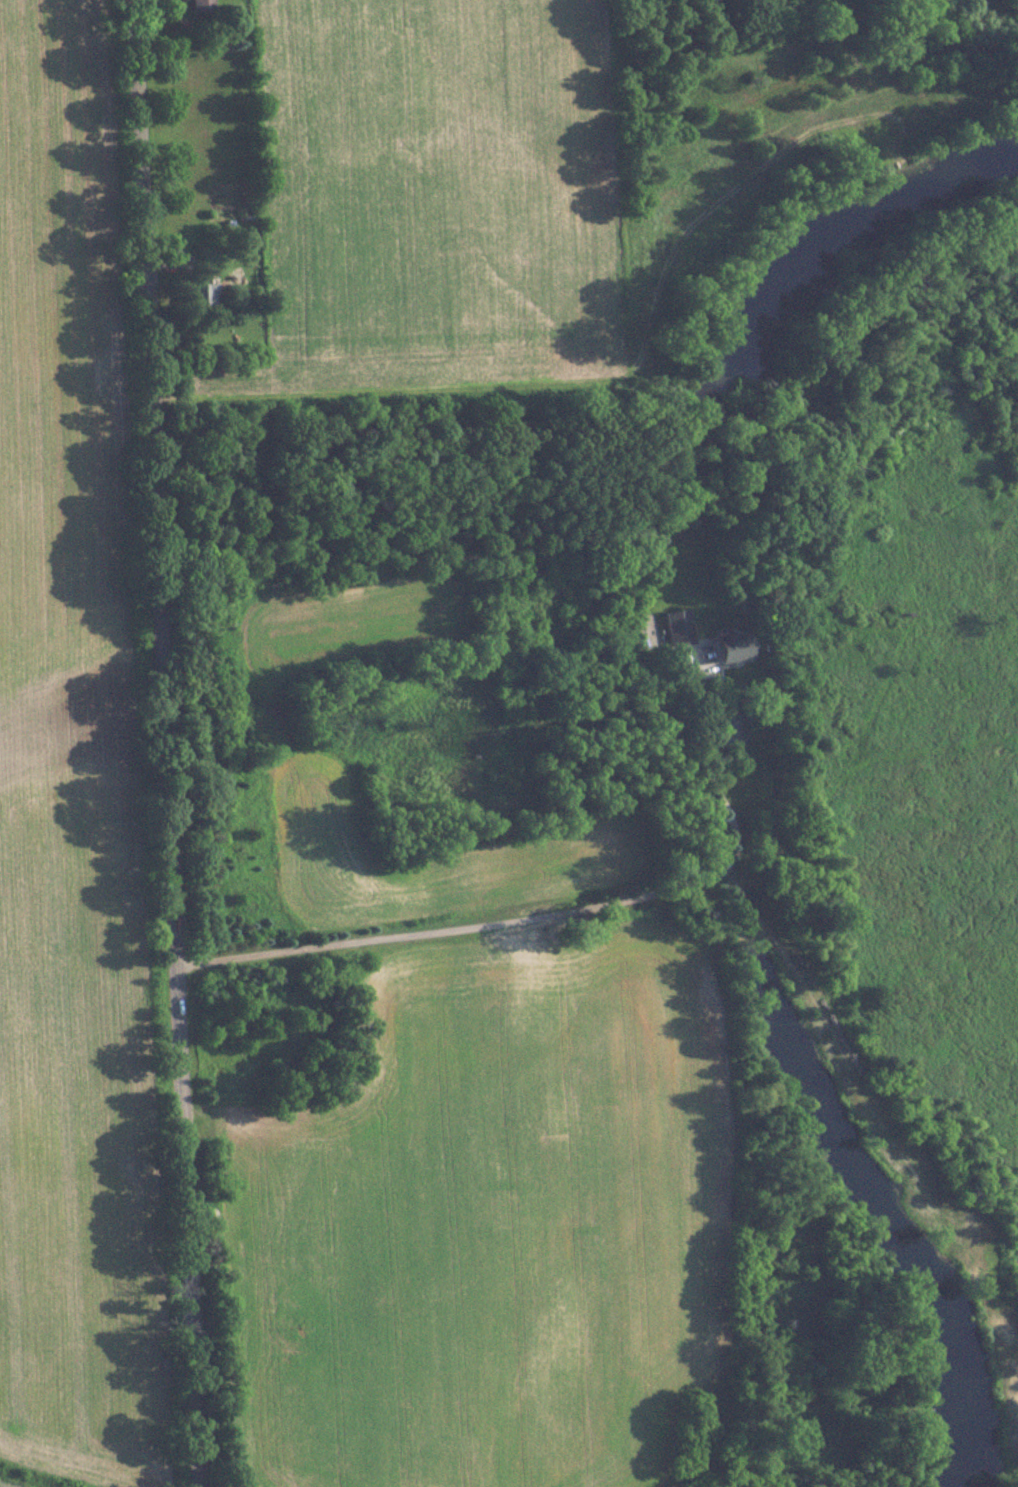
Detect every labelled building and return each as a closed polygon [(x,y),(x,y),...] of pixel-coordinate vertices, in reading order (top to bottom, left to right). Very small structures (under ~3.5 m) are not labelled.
[(210,12),(210,0),(188,0),(188,12),(210,12)] [(215,306),(215,283),(191,283),(191,306),(215,306)] [(669,647),(693,643),(688,609),(664,612),(669,647)] [(718,662),(749,658),(744,631),(714,636),(718,662)]
